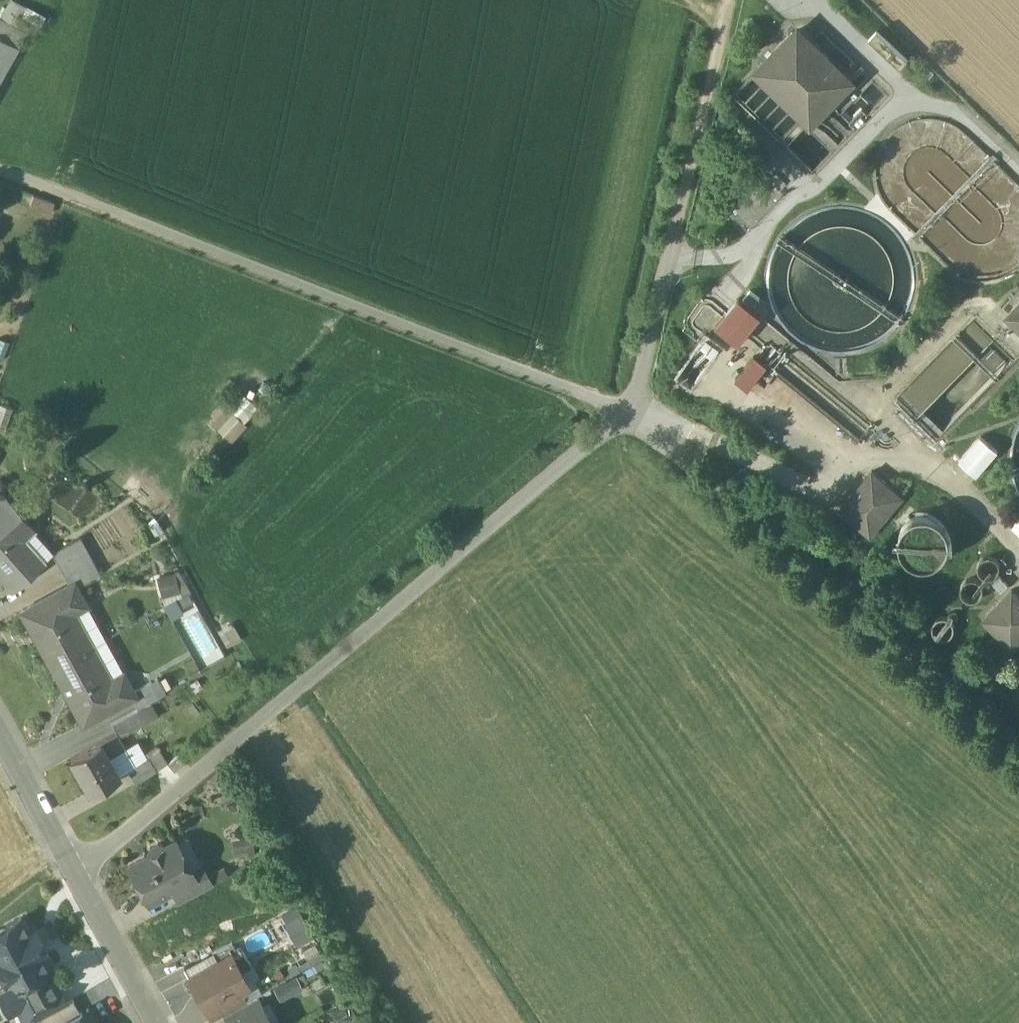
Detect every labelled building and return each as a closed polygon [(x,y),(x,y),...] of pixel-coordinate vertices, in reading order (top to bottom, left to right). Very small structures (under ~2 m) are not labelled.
[(32,24),(38,7),(18,0),(9,0),(4,14),(32,24)] [(0,19),(0,36),(18,46),(25,33),(0,19)] [(790,22),(787,26),(786,33),(789,36),(796,28),(790,22)] [(759,66),(757,69),(810,120),(850,80),(796,28),(789,36),(773,52),(759,66)] [(907,59),(876,29),(868,38),(898,67),(907,59)] [(18,46),(0,36),(0,78),(18,46)] [(768,47),(754,61),(759,66),(773,52),(768,47)] [(935,74),(928,68),(923,74),(929,80),(935,74)] [(759,314),(738,296),(713,325),(735,342),(759,314)] [(1018,306),(1010,315),(1018,324),(1018,305),(1018,306)] [(968,308),(963,307),(961,310),(969,317),(973,313),(968,308)] [(1008,332),(999,323),(993,329),(1002,338),(1008,332)] [(246,426),(228,409),(214,423),(232,441),(246,426)] [(998,450),(981,435),(959,460),(976,475),(998,450)] [(900,494),(872,470),(839,508),(869,534),(884,518),(881,516),(900,494)] [(12,524),(16,521),(0,503),(0,576),(13,591),(45,561),(12,524)] [(79,539),(50,555),(61,575),(90,559),(79,539)] [(90,559),(61,575),(68,587),(70,586),(72,591),(99,576),(90,559)] [(187,566),(156,576),(164,601),(180,596),(201,662),(216,657),(187,566)] [(86,649),(66,613),(80,605),(72,591),(70,586),(68,587),(21,613),(32,632),(34,630),(54,666),(86,649)] [(985,616),(1013,643),(1018,637),(1018,593),(1013,587),(985,616)] [(171,617),(182,612),(176,597),(164,603),(171,617)] [(107,686),(86,649),(54,666),(74,704),(72,705),(83,725),(131,699),(132,698),(129,693),(121,678),(107,686)] [(156,678),(129,693),(132,698),(131,699),(136,709),(165,694),(156,678)] [(116,734),(100,742),(109,758),(125,749),(116,734)] [(100,742),(71,759),(91,793),(120,777),(109,758),(100,742)] [(156,747),(145,754),(147,757),(156,771),(167,764),(156,747)] [(147,757),(128,770),(136,783),(156,771),(147,757)] [(158,845),(149,850),(148,856),(130,866),(148,901),(171,888),(194,876),(190,869),(183,857),(176,854),(173,856),(169,847),(176,844),(175,842),(165,847),(158,845)] [(262,854),(243,856),(244,867),(263,865),(262,854)] [(190,869),(194,876),(171,888),(179,902),(211,884),(200,863),(190,869)] [(301,912),(285,921),(297,945),(314,936),(301,912)] [(21,917),(7,925),(5,932),(0,930),(0,969),(9,986),(0,991),(0,994),(9,1010),(19,1004),(53,985),(45,970),(49,968),(42,955),(48,951),(34,926),(28,930),(21,917)] [(232,942),(212,952),(217,963),(231,955),(237,952),(232,942)] [(217,963),(189,978),(205,1008),(238,990),(247,984),(246,982),(242,984),(229,959),(232,957),(231,955),(217,963)] [(281,999),(304,986),(297,973),(274,985),(281,999)] [(19,1004),(29,1022),(30,1022),(38,1019),(63,1005),(53,985),(19,1004)] [(238,990),(206,1007),(213,1020),(224,1014),(245,1002),(238,990)] [(224,1014),(229,1022),(231,1022),(254,1011),(255,1012),(262,1008),(256,997),(245,1002),(224,1014)] [(38,1019),(40,1022),(61,1022),(80,1013),(73,1000),(63,1005),(38,1019)] [(61,1022),(96,1022),(88,1008),(80,1013),(61,1022)] [(255,1012),(254,1011),(231,1022),(270,1022),(262,1008),(255,1012)]
